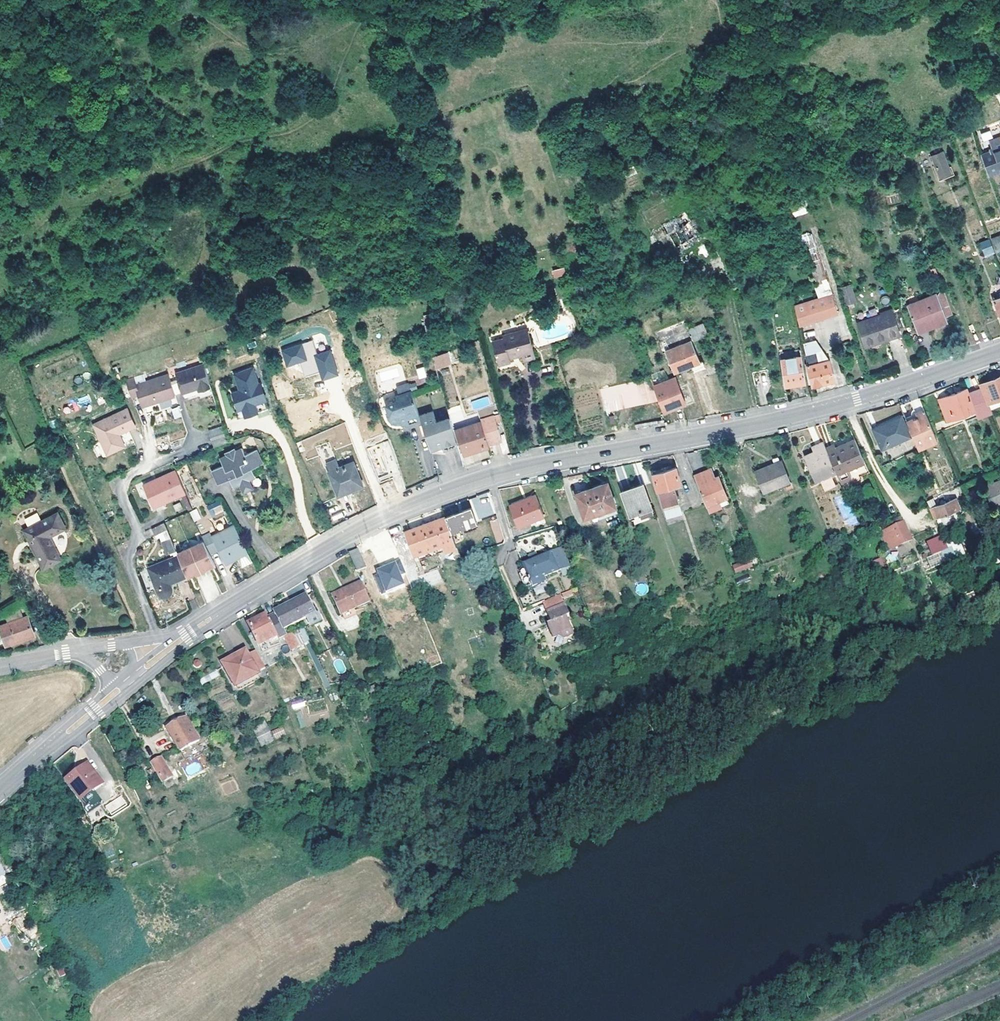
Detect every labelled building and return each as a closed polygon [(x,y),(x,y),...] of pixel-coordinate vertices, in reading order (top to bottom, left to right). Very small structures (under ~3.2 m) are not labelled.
[(980,135),(984,142),(993,137),(989,130),(980,135)] [(993,142),(993,143),(997,152),(994,153),(982,158),(989,176),(999,172),(999,139),(993,142)] [(943,153),(934,157),(939,173),(949,168),(943,153)] [(951,173),(949,168),(939,173),(941,178),(951,173)] [(627,178),(624,171),(609,178),(612,185),(627,178)] [(657,188),(648,194),(652,200),(661,195),(657,188)] [(792,211),(795,217),(807,212),(804,206),(792,211)] [(663,226),(668,234),(688,222),(690,221),(685,212),(663,226)] [(751,214),(739,221),(742,226),(754,220),(751,214)] [(696,236),(688,222),(668,234),(676,248),(696,236)] [(983,250),(993,246),(990,240),(981,244),(983,250)] [(986,257),(996,253),(993,246),(983,250),(986,257)] [(551,271),(553,278),(566,275),(563,267),(551,271)] [(850,286),(841,289),(846,305),(856,302),(850,286)] [(825,297),(831,314),(837,312),(832,295),(825,297)] [(923,307),(910,312),(918,331),(947,319),(938,296),(921,302),(923,307)] [(825,297),(794,307),(798,324),(831,314),(825,297)] [(908,307),(910,312),(923,307),(921,302),(908,307)] [(892,312),(859,324),(867,347),(899,336),(892,312)] [(696,325),(701,336),(708,333),(702,322),(696,325)] [(696,325),(689,327),(695,339),(701,336),(696,325)] [(527,333),(515,336),(520,355),(520,357),(522,363),(535,360),(527,333)] [(520,355),(515,336),(514,334),(502,338),(502,340),(491,343),(497,366),(509,363),(508,360),(507,358),(519,355),(520,355)] [(802,344),(805,354),(816,352),(819,362),(830,360),(823,350),(816,340),(802,344)] [(305,378),(320,373),(314,355),(318,354),(313,341),(300,345),(306,362),(300,364),(305,378)] [(702,366),(691,341),(667,351),(676,371),(693,364),(695,369),(702,366)] [(282,351),(287,369),(300,364),(306,362),(300,345),(282,351)] [(780,360),(801,356),(799,349),(778,353),(780,360)] [(320,373),(322,381),(339,375),(331,350),(318,354),(314,355),(320,373)] [(451,362),(448,351),(432,357),(435,368),(451,362)] [(816,352),(805,354),(813,385),(815,384),(832,379),(835,379),(830,360),(819,362),(816,352)] [(805,381),(801,356),(780,360),(785,385),(805,381)] [(204,367),(177,376),(179,382),(182,394),(183,396),(198,391),(199,393),(211,389),(204,367)] [(418,379),(426,377),(424,367),(416,368),(418,379)] [(258,368),(240,372),(244,388),(236,390),(240,407),(268,400),(264,383),(262,384),(258,368)] [(673,374),(651,382),(661,409),(683,400),(678,387),(677,387),(675,382),(676,381),(673,374)] [(989,402),(999,398),(999,376),(981,383),(983,388),(989,402)] [(969,394),(975,410),(978,418),(993,413),(992,408),(989,402),(983,388),(981,383),(979,377),(964,382),(967,389),(969,394)] [(169,378),(142,387),(149,407),(165,402),(176,398),(169,378)] [(137,388),(134,381),(127,383),(133,400),(140,398),(144,409),(149,407),(142,387),(137,388)] [(605,412),(647,405),(643,381),(601,388),(605,412)] [(179,382),(171,384),(175,396),(182,394),(179,382)] [(290,394),(287,388),(275,393),(277,399),(290,394)] [(406,426),(421,420),(419,413),(411,389),(396,394),(399,402),(391,405),(389,410),(392,422),(401,419),(401,421),(404,420),(405,423),(406,426)] [(947,420),(975,410),(969,394),(967,389),(940,399),(947,420)] [(920,398),(910,401),(913,409),(911,412),(912,415),(913,418),(907,421),(918,446),(928,441),(931,445),(939,441),(920,398)] [(992,408),(999,405),(999,398),(989,402),(992,408)] [(270,408),(268,400),(240,407),(236,408),(238,416),(270,408)] [(171,410),(174,419),(181,416),(178,407),(171,410)] [(433,409),(419,413),(421,420),(430,450),(441,446),(443,451),(458,446),(450,416),(436,420),(433,409)] [(134,428),(127,411),(95,425),(108,454),(124,446),(119,435),(134,428)] [(495,414),(481,418),(482,422),(489,444),(503,440),(495,414)] [(901,417),(874,430),(883,449),(910,436),(901,417)] [(489,444),(482,422),(458,429),(465,453),(489,446),(489,444)] [(209,433),(214,446),(228,442),(224,428),(209,433)] [(869,474),(868,472),(854,440),(837,447),(836,445),(828,448),(838,471),(840,476),(845,488),(861,481),(859,478),(869,474)] [(918,446),(919,448),(920,449),(931,445),(928,441),(918,446)] [(828,448),(826,442),(814,447),(816,451),(807,455),(817,480),(838,471),(828,448)] [(252,467),(262,463),(256,449),(246,454),(243,447),(235,450),(234,448),(227,451),(227,453),(219,457),(223,464),(212,469),(218,482),(229,478),(232,485),(240,482),(248,478),(256,475),(252,467)] [(339,467),(336,459),(327,463),(330,471),(328,471),(337,492),(351,486),(352,490),(363,486),(354,462),(339,467)] [(755,471),(764,492),(790,481),(781,460),(755,471)] [(681,482),(676,467),(672,468),(654,473),(658,489),(660,488),(668,517),(683,513),(675,483),(681,482)] [(710,468),(694,475),(706,504),(718,499),(722,497),(714,477),(710,468)] [(183,487),(176,471),(145,485),(155,507),(163,503),(162,501),(185,491),(183,487)] [(840,476),(838,471),(817,480),(819,484),(840,476)] [(717,476),(714,477),(722,497),(725,496),(717,476)] [(248,478),(240,482),(244,489),(251,486),(248,478)] [(595,513),(616,505),(607,481),(576,492),(584,516),(595,513)] [(986,488),(994,507),(999,505),(999,482),(986,488)] [(630,514),(651,507),(643,484),(622,491),(630,514)] [(338,496),(352,490),(351,486),(337,492),(338,496)] [(162,501),(163,503),(186,493),(185,491),(162,501)] [(490,493),(472,497),(477,519),(495,515),(490,493)] [(849,493),(836,496),(844,527),(856,524),(849,493)] [(544,515),(535,494),(523,500),(528,510),(530,521),(543,515),(544,515)] [(718,499),(706,504),(708,511),(721,506),(718,499)] [(956,499),(931,510),(935,519),(941,516),(942,517),(956,511),(955,509),(959,506),(956,499)] [(519,525),(530,521),(528,510),(523,500),(510,505),(519,525)] [(223,506),(220,501),(208,506),(210,511),(223,506)] [(472,507),(446,517),(451,531),(477,522),(472,507)] [(196,509),(189,512),(194,522),(201,518),(196,509)] [(25,531),(44,568),(61,560),(50,537),(66,529),(59,514),(25,531)] [(451,531),(446,517),(408,531),(416,553),(443,543),(445,550),(457,546),(451,531)] [(497,519),(490,521),(496,543),(504,541),(497,519)] [(233,521),(211,532),(212,536),(235,525),(233,521)] [(165,523),(153,529),(156,535),(168,529),(165,523)] [(905,523),(889,530),(893,540),(908,533),(905,523)] [(248,552),(235,525),(212,536),(219,549),(225,563),(238,557),(248,552)] [(211,532),(202,536),(205,541),(211,554),(219,549),(212,536),(211,532)] [(395,546),(408,542),(404,532),(392,537),(395,546)] [(931,554),(947,548),(942,534),(926,540),(931,554)] [(954,540),(946,543),(948,547),(963,542),(962,540),(959,540),(957,534),(953,535),(954,540)] [(177,551),(171,537),(165,540),(170,554),(177,551)] [(192,547),(178,553),(180,557),(188,577),(189,579),(195,576),(194,574),(202,570),(210,566),(211,568),(217,565),(211,554),(205,541),(192,547)] [(563,547),(551,552),(558,570),(570,565),(563,547)] [(358,551),(349,554),(357,572),(366,568),(358,551)] [(251,558),(248,552),(238,557),(241,563),(251,558)] [(558,570),(551,552),(538,558),(532,560),(523,564),(530,580),(544,575),(544,576),(558,570)] [(929,566),(942,564),(941,554),(928,555),(929,566)] [(172,590),(170,583),(188,577),(180,557),(157,566),(169,596),(171,594),(172,590)] [(883,557),(872,560),(874,569),(885,566),(883,557)] [(750,558),(732,563),(735,572),(753,567),(750,558)] [(377,569),(385,591),(404,583),(395,561),(377,569)] [(169,596),(157,566),(150,569),(160,595),(164,597),(169,596)] [(426,572),(428,585),(441,582),(439,570),(426,572)] [(544,576),(544,575),(530,580),(532,586),(546,581),(544,576)] [(367,593),(362,582),(334,595),(342,613),(370,601),(367,593)] [(562,591),(563,598),(575,596),(574,590),(562,591)] [(278,636),(280,640),(286,637),(288,636),(284,628),(307,615),(314,611),(313,609),(305,595),(274,612),(275,614),(268,618),(278,636)] [(569,617),(565,606),(548,612),(552,623),(548,625),(553,638),(558,636),(562,639),(573,635),(566,618),(569,617)] [(314,611),(307,615),(312,623),(321,618),(316,608),(313,609),(314,611)] [(278,636),(268,618),(266,615),(248,624),(260,645),(278,636)] [(28,616),(0,626),(6,644),(35,635),(28,616)] [(303,649),(294,633),(288,636),(286,637),(292,646),(294,645),(295,647),(297,646),(298,647),(299,650),(303,649)] [(257,673),(266,668),(257,651),(248,656),(246,653),(224,665),(225,667),(236,686),(243,682),(246,687),(253,683),(251,678),(257,674),(257,673)] [(217,671),(199,681),(202,685),(219,675),(217,671)] [(291,704),(293,711),(296,710),(299,725),(329,720),(325,702),(306,706),(305,701),(291,704)] [(198,741),(185,718),(168,729),(181,751),(198,741)] [(267,726),(254,731),(262,747),(274,741),(267,726)] [(271,732),(275,740),(286,735),(282,728),(271,732)] [(161,759),(152,763),(153,764),(163,782),(172,777),(166,767),(161,759)] [(88,765),(65,782),(79,800),(93,789),(95,791),(103,785),(88,765)] [(163,782),(167,788),(176,783),(172,777),(163,782)] [(122,808),(117,798),(108,803),(113,812),(122,808)] [(0,939),(0,940),(5,950),(11,946),(6,936),(0,939)]
